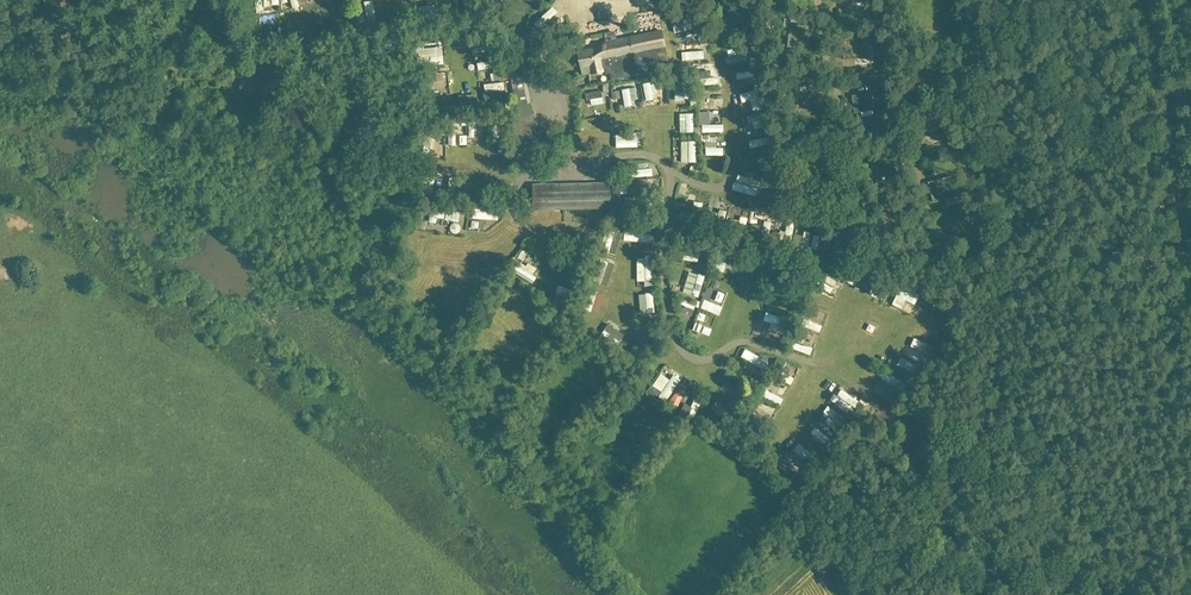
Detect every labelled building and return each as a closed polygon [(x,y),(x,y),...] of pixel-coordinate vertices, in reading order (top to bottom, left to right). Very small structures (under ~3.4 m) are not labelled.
[(734,32),(748,27),(740,4),(726,9),(734,32)] [(807,44),(808,26),(790,25),(788,42),(807,44)] [(573,53),(575,65),(580,64),(582,75),(606,71),(606,74),(610,73),(612,80),(670,68),(662,31),(600,44),(598,48),(573,53)] [(866,36),(842,38),(844,59),(868,57),(866,36)] [(484,45),(482,39),(471,42),(472,48),(484,45)] [(478,57),(490,51),(486,44),(475,50),(478,57)] [(737,78),(749,79),(750,48),(730,48),(730,65),(737,66),(737,78)] [(438,57),(438,66),(446,66),(446,57),(438,57)] [(491,60),(481,62),(482,69),(492,67),(491,60)] [(510,74),(520,122),(514,123),(514,145),(513,145),(513,168),(536,167),(536,145),(535,145),(535,122),(524,71),(510,74)] [(429,73),(430,84),(447,83),(446,73),(429,73)] [(250,81),(241,81),(241,98),(252,97),(252,94),(260,94),(260,74),(250,74),(250,81)] [(347,78),(348,79),(344,80),(346,89),(363,85),(361,77),(356,78),(356,76),(347,78)] [(537,77),(530,80),(538,101),(545,98),(537,77)] [(720,85),(719,77),(703,77),(704,86),(720,85)] [(656,100),(654,91),(660,90),(658,79),(645,82),(648,101),(656,100)] [(676,81),(677,100),(690,100),(689,80),(676,81)] [(795,88),(798,105),(816,102),(813,84),(795,88)] [(627,108),(634,107),(630,86),(623,88),(627,108)] [(870,93),(852,96),(855,113),(873,110),(870,93)] [(589,104),(605,102),(605,95),(588,97),(589,104)] [(749,106),(750,115),(758,115),(757,99),(746,99),(747,106),(749,106)] [(696,132),(695,109),(681,110),(682,133),(696,132)] [(451,126),(451,137),(465,136),(465,126),(469,126),(468,117),(459,118),(459,125),(451,126)] [(480,117),(471,117),(472,140),(481,140),(480,117)] [(399,136),(402,125),(391,122),(389,133),(390,133),(388,140),(395,142),(397,135),(399,136)] [(725,133),(725,124),(704,124),(704,133),(725,133)] [(638,131),(617,132),(617,146),(638,146),(638,131)] [(593,137),(593,147),(607,147),(607,137),(593,137)] [(762,149),(761,139),(752,140),(754,150),(762,149)] [(684,140),(684,162),(697,163),(697,140),(684,140)] [(706,144),(706,155),(724,154),(724,144),(706,144)] [(821,151),(803,153),(805,171),(824,168),(821,151)] [(871,159),(873,177),(891,176),(890,157),(871,159)] [(652,164),(631,167),(633,175),(653,173),(652,164)] [(591,179),(591,169),(569,170),(570,180),(591,179)] [(755,197),(760,180),(739,174),(734,191),(755,197)] [(958,196),(952,176),(928,183),(934,202),(946,199),(945,197),(956,194),(957,196),(958,196)] [(533,185),(533,209),(610,207),(610,183),(533,185)] [(462,202),(441,200),(441,208),(433,208),(432,222),(444,223),(444,218),(461,219),(462,202)] [(963,203),(952,205),(954,215),(965,212),(963,203)] [(480,223),(480,206),(474,206),(473,229),(485,229),(485,224),(480,223)] [(422,207),(421,220),(429,220),(429,208),(422,207)] [(574,220),(591,221),(592,210),(574,209),(574,220)] [(460,231),(461,221),(452,221),(451,230),(460,231)] [(608,227),(601,250),(609,252),(616,230),(608,227)] [(625,243),(646,242),(645,230),(625,231),(625,243)] [(502,240),(507,247),(517,240),(513,233),(502,240)] [(807,234),(807,247),(815,247),(815,234),(807,234)] [(828,256),(833,241),(827,239),(822,254),(828,256)] [(517,241),(511,244),(515,253),(521,250),(517,241)] [(707,247),(701,252),(707,260),(713,256),(707,247)] [(728,274),(728,254),(720,254),(719,274),(728,274)] [(609,286),(616,263),(602,259),(595,282),(609,286)] [(863,267),(852,285),(859,290),(870,271),(863,267)] [(705,296),(707,274),(692,273),(691,283),(688,283),(687,294),(705,296)] [(841,292),(844,285),(827,277),(824,284),(841,292)] [(590,302),(602,305),(606,288),(594,285),(590,302)] [(873,297),(890,305),(895,295),(879,286),(873,297)] [(904,290),(897,310),(908,314),(915,294),(904,290)] [(683,299),(682,313),(697,315),(699,301),(683,299)] [(707,300),(704,308),(721,315),(724,307),(707,300)] [(821,313),(831,317),(834,309),(824,305),(821,313)] [(768,325),(778,328),(780,321),(770,318),(768,325)] [(694,331),(712,339),(716,331),(698,323),(694,331)] [(873,325),(868,333),(877,338),(882,330),(873,325)] [(765,334),(778,337),(780,330),(768,326),(765,334)] [(743,356),(762,370),(768,362),(748,348),(743,356)] [(654,384),(671,396),(680,382),(664,370),(654,384)] [(797,385),(799,379),(782,373),(780,379),(797,385)] [(674,395),(681,402),(689,393),(682,387),(674,395)] [(768,391),(765,398),(784,408),(787,401),(768,391)] [(844,393),(841,398),(851,404),(854,399),(844,393)] [(691,414),(694,403),(687,401),(685,412),(691,414)] [(833,409),(827,413),(832,420),(828,423),(832,427),(841,420),(833,409)] [(818,429),(814,435),(824,441),(828,436),(818,429)]
